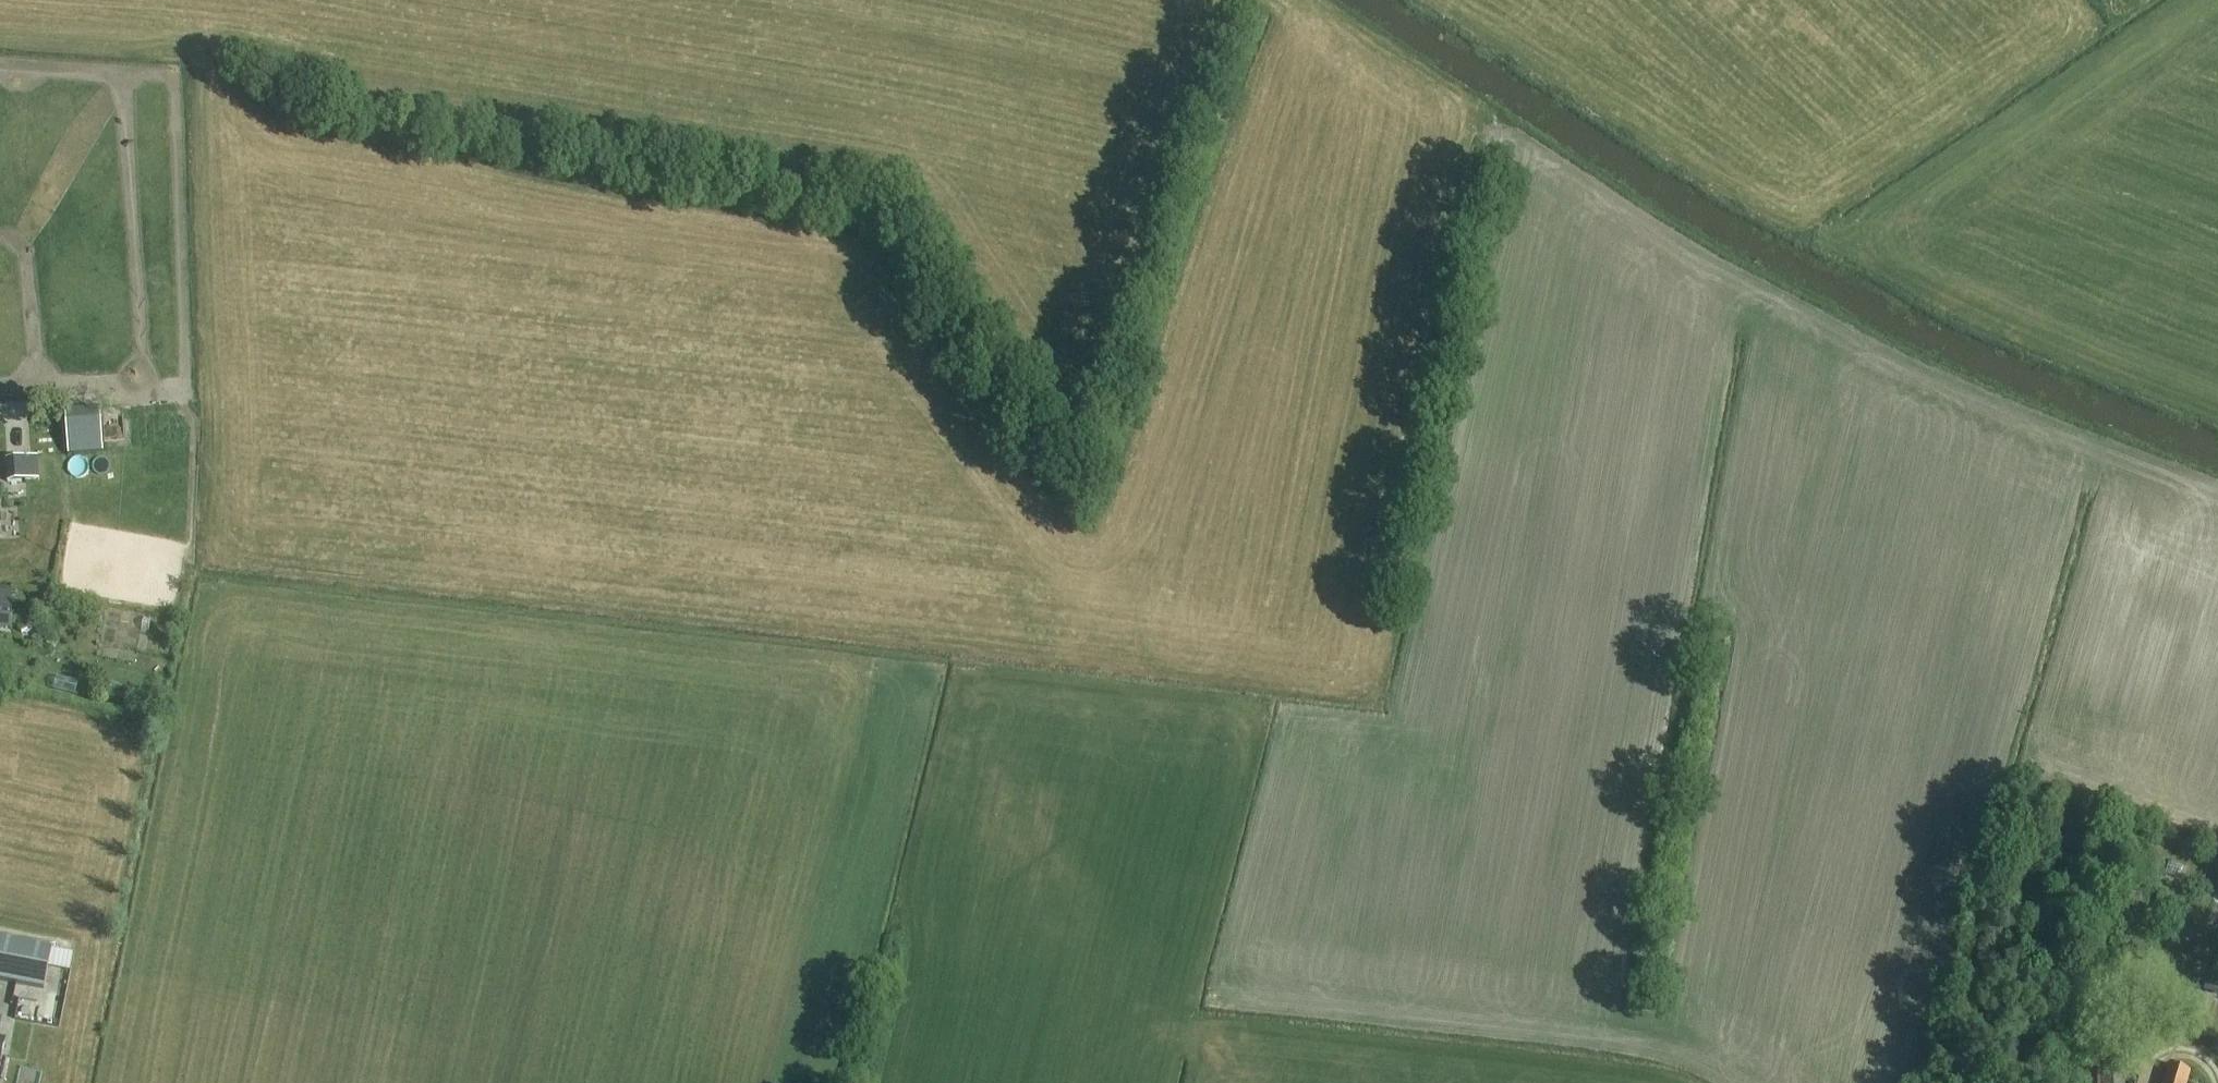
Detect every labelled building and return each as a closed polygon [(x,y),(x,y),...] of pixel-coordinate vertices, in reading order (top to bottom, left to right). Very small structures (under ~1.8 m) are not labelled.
[(64,413),(68,455),(103,452),(99,410),(64,413)] [(5,460),(6,482),(22,481),(22,471),(32,471),(31,458),(5,460)] [(0,609),(0,631),(11,631),(12,609),(0,609)] [(163,628),(154,629),(153,609),(124,611),(125,621),(107,622),(108,646),(164,643),(163,628)] [(59,946),(0,933),(0,976),(50,987),(59,946)] [(2100,1082),(2123,1082),(2122,1063),(2099,1064),(2100,1082)] [(2188,1074),(2168,1068),(2163,1082),(2186,1082),(2188,1074)]
